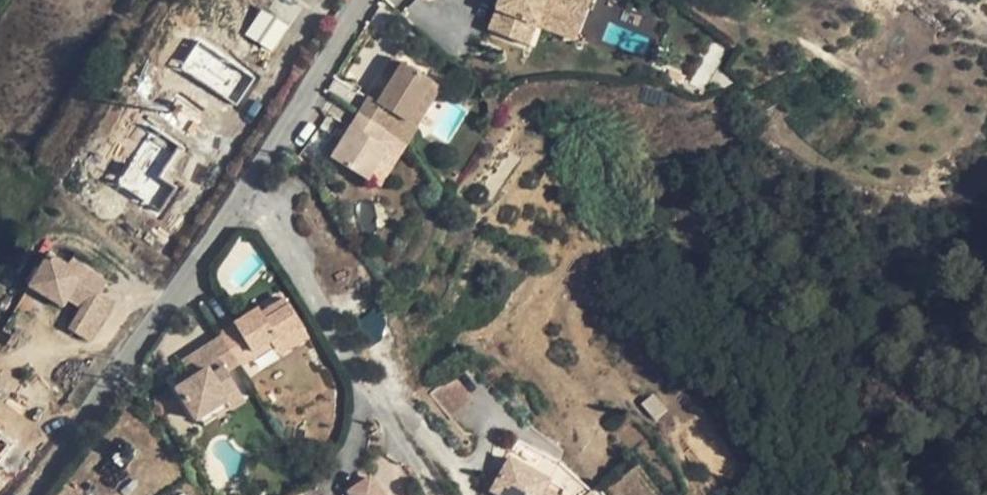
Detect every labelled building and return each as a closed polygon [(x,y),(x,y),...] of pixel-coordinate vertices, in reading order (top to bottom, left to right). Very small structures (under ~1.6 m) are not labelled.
[(153,51),(205,85),(262,0),(187,0),(153,51)] [(595,0),(498,0),(486,28),(531,48),(541,26),(576,41),(595,0)] [(287,25),(262,9),(245,35),(271,50),(287,25)] [(205,85),(153,51),(63,185),(114,220),(205,85)] [(368,97),(358,113),(382,128),(393,135),(407,143),(416,127),(406,121),(431,80),(393,57),(381,76),(390,81),(384,92),(377,102),(368,97)] [(431,80),(406,121),(416,127),(441,86),(431,80)] [(377,102),(384,92),(375,86),(368,97),(377,102)] [(358,113),(331,158),(365,180),(385,147),(374,140),(382,128),(358,113)] [(382,128),(374,140),(385,147),(393,135),(382,128)] [(105,282),(83,269),(80,273),(67,265),(48,254),(29,286),(49,298),(54,290),(68,298),(82,306),(69,329),(88,341),(111,303),(97,295),(105,282)] [(70,261),(67,265),(80,273),(83,269),(70,261)] [(63,306),(68,298),(54,290),(49,298),(63,306)] [(261,312),(266,319),(288,305),(283,297),(261,312)] [(218,333),(221,337),(237,362),(240,365),(255,356),(252,351),(270,340),(275,336),(289,340),(304,330),(288,305),(266,319),(261,312),(258,308),(218,333)] [(275,336),(270,340),(273,346),(279,355),(308,336),(304,330),(289,340),(275,336)] [(177,387),(196,417),(200,415),(226,399),(224,395),(236,387),(226,369),(237,362),(221,337),(197,352),(201,359),(188,368),(173,377),(179,386),(177,387)] [(255,356),(273,346),(270,340),(252,351),(255,356)] [(184,361),(188,368),(201,359),(197,352),(184,361)] [(144,364),(138,371),(145,376),(150,368),(144,364)] [(443,390),(457,410),(475,397),(461,377),(443,390)] [(236,387),(224,395),(226,399),(232,408),(245,400),(236,387)] [(226,399),(200,415),(205,424),(232,408),(226,399)] [(490,490),(500,494),(558,494),(544,487),(548,480),(508,457),(490,490)] [(349,492),(351,494),(382,494),(369,477),(349,492)] [(563,489),(548,480),(544,487),(558,494),(560,494),(563,489)]
